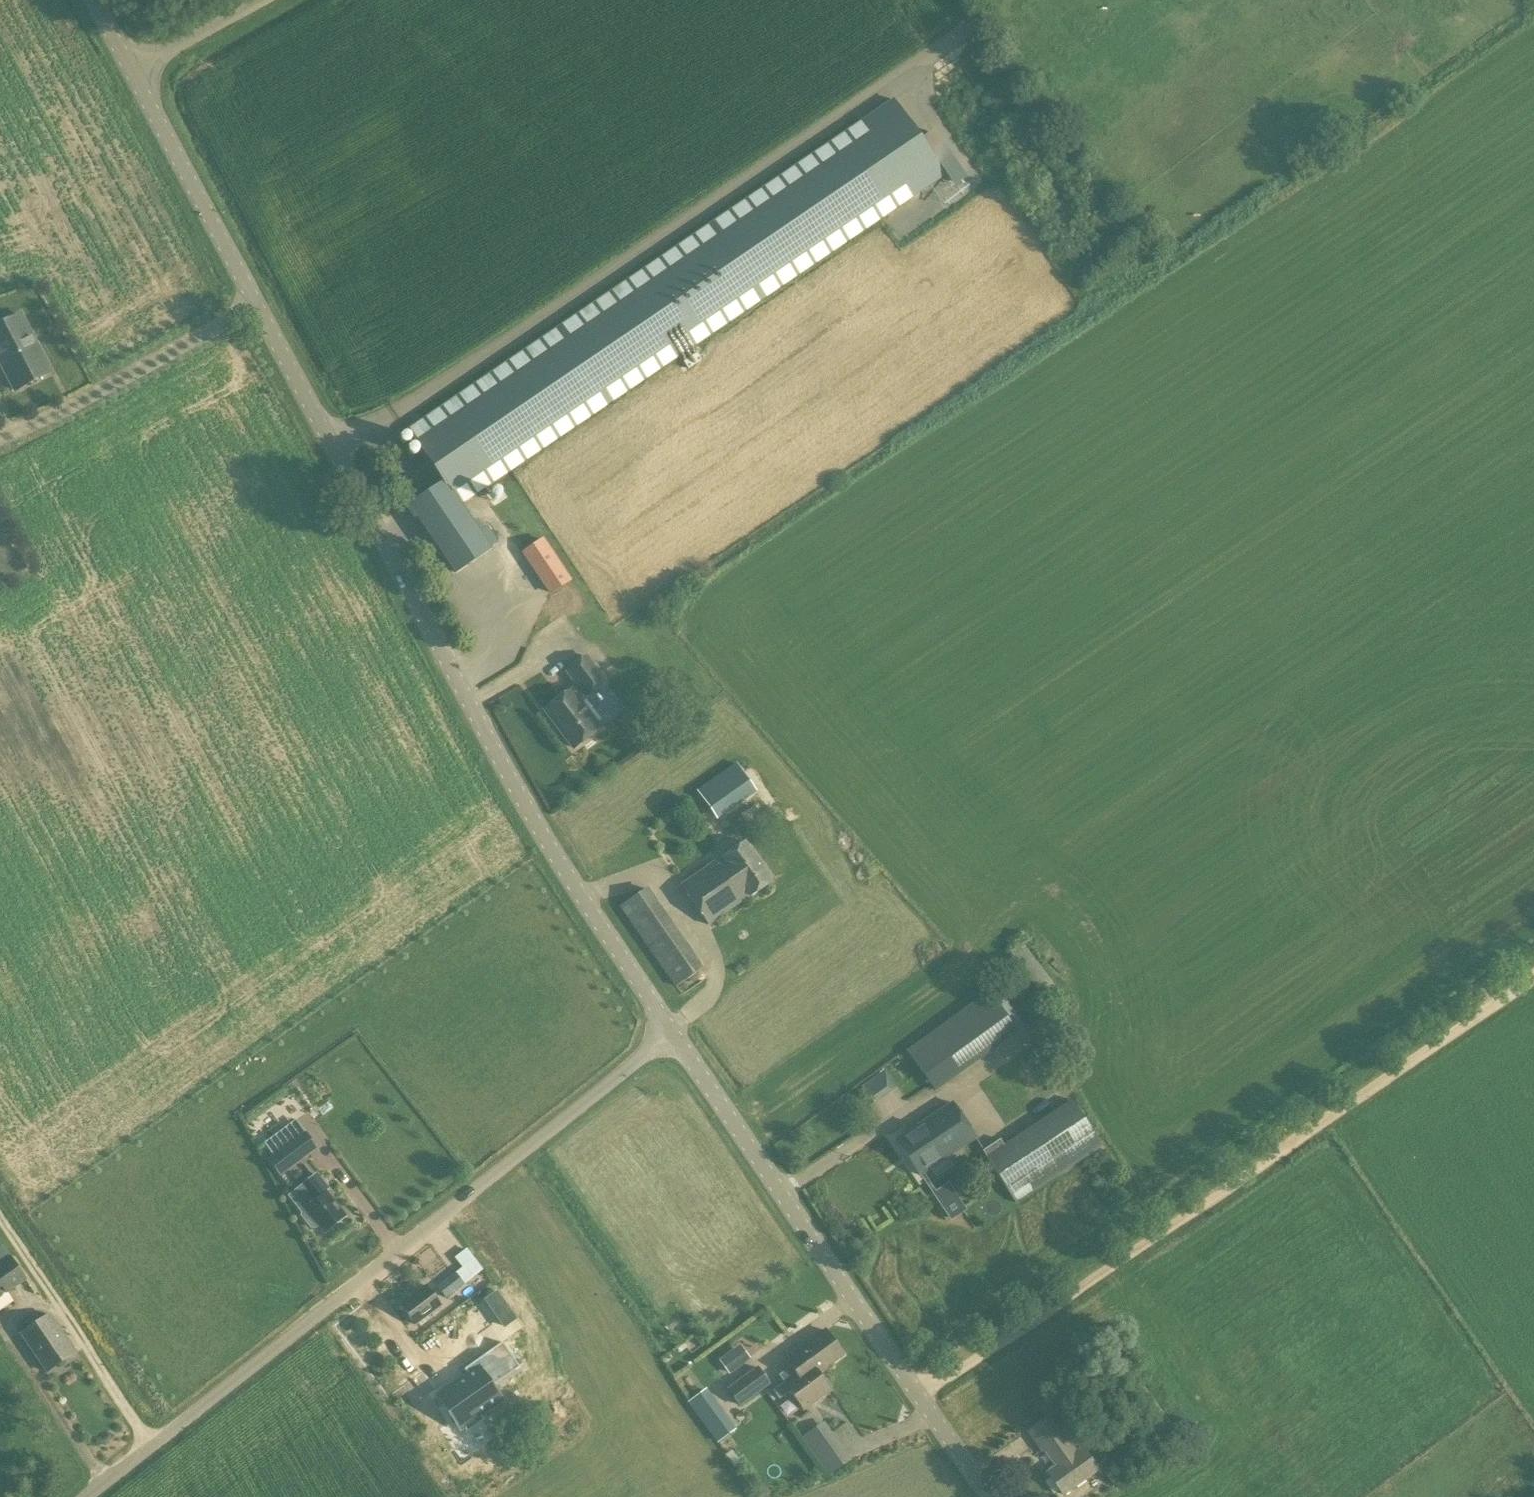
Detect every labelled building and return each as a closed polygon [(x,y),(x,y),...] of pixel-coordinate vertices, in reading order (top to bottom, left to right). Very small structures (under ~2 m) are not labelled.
[(491,550),(490,547),(479,532),(461,505),(945,175),(893,98),(406,430),(442,482),(407,505),(455,575),(491,550)] [(20,314),(0,325),(0,360),(15,388),(50,370),(20,314)] [(543,541),(525,553),(552,593),(571,581),(543,541)] [(600,728),(579,700),(583,697),(584,699),(607,681),(587,654),(565,671),(576,686),(544,711),(572,749),(600,728)] [(546,682),(554,694),(569,684),(561,672),(546,682)] [(742,762),(704,786),(722,815),(760,790),(742,762)] [(744,841),(680,885),(708,925),(772,880),(744,841)] [(619,905),(630,920),(675,988),(704,967),(658,899),(648,886),(619,905)] [(1017,1032),(988,991),(905,1050),(936,1091),(1017,1032)] [(883,1068),(858,1085),(870,1103),(895,1086),(883,1068)] [(1016,1203),(1101,1146),(1071,1101),(986,1158),(1016,1203)] [(975,1139),(951,1103),(895,1140),(919,1176),(975,1139)] [(279,1176),(317,1148),(295,1118),(263,1143),(272,1155),(266,1159),(279,1176)] [(346,1216),(327,1192),(330,1189),(316,1172),(287,1196),(300,1212),(300,1216),(309,1228),(315,1229),(319,1227),(324,1233),(346,1216)] [(945,1218),(961,1208),(944,1181),(928,1191),(945,1218)] [(26,1280),(11,1255),(9,1257),(2,1246),(0,1247),(0,1298),(26,1280)] [(436,1286),(446,1299),(464,1284),(454,1271),(436,1286)] [(441,1305),(426,1285),(400,1305),(415,1325),(441,1305)] [(507,1305),(493,1314),(503,1328),(517,1319),(507,1305)] [(49,1314),(41,1320),(36,1312),(22,1322),(27,1329),(21,1334),(46,1372),(75,1353),(49,1314)] [(817,1374),(843,1355),(825,1330),(785,1358),(796,1374),(784,1383),(803,1409),(829,1391),(817,1374)] [(468,1375),(438,1396),(460,1428),(500,1400),(491,1387),(519,1367),(502,1342),(464,1369),(468,1375)] [(718,1360),(729,1374),(750,1358),(740,1344),(718,1360)] [(757,1366),(726,1389),(740,1407),(770,1384),(757,1366)] [(726,1415),(707,1389),(688,1403),(707,1430),(726,1415)] [(1043,1451),(1054,1468),(1047,1473),(1062,1494),(1097,1469),(1082,1448),(1077,1451),(1050,1413),(1026,1431),(1041,1453),(1043,1451)] [(822,1419),(798,1434),(823,1474),(847,1459),(822,1419)] [(731,1450),(725,1454),(734,1467),(740,1463),(731,1450)]
